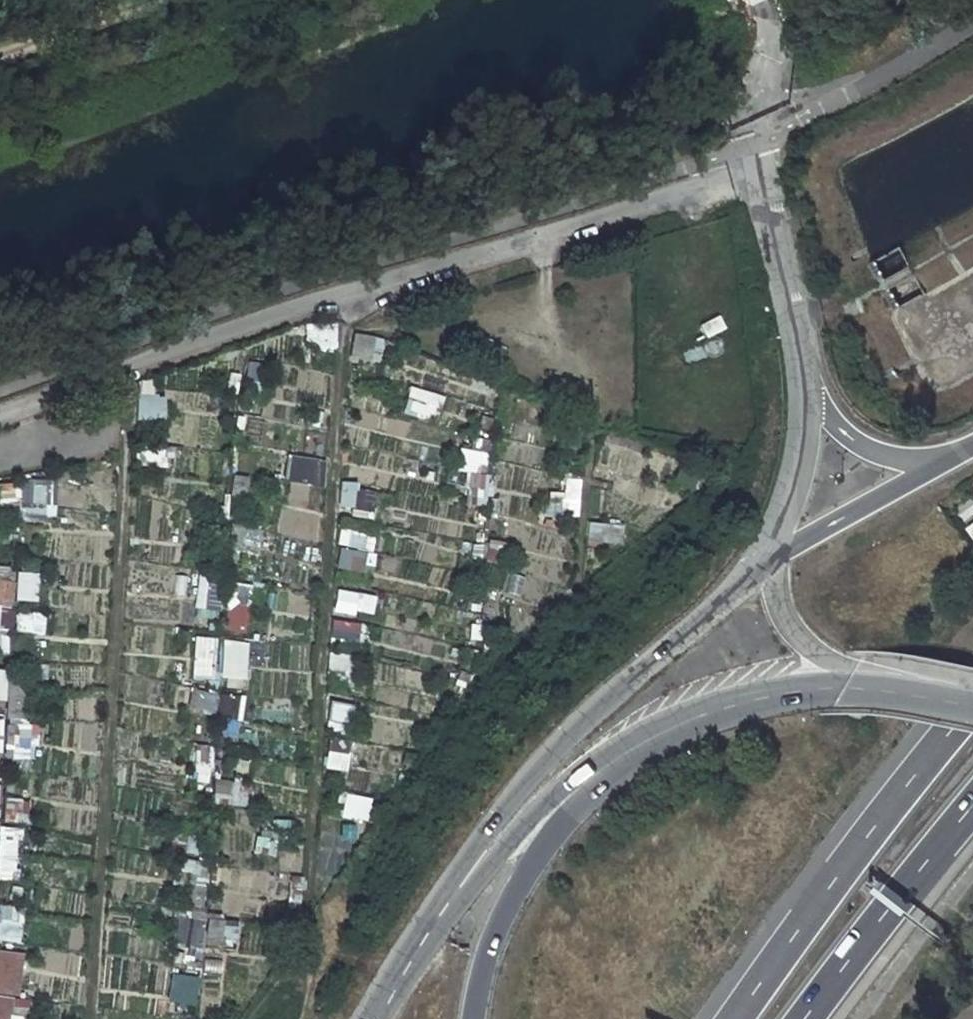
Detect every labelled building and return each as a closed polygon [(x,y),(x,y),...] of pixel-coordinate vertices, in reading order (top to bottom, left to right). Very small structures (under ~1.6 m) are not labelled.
[(336,343),(335,324),(305,326),(306,345),(336,343)] [(349,359),(380,362),(382,336),(351,333),(349,359)] [(260,380),(261,362),(245,362),(245,380),(260,380)] [(163,417),(157,377),(133,380),(138,421),(163,417)] [(408,386),(401,413),(436,422),(443,395),(408,386)] [(164,466),(164,443),(143,443),(143,466),(164,466)] [(480,475),(485,453),(461,447),(456,469),(480,475)] [(324,485),(326,459),(287,456),(286,482),(324,485)] [(245,500),(247,475),(232,474),(230,499),(245,500)] [(486,505),(485,474),(463,475),(464,506),(486,505)] [(545,515),(577,517),(579,477),(562,476),(561,491),(546,490),(545,515)] [(18,503),(50,504),(52,481),(19,480),(18,503)] [(374,509),(375,485),(338,484),(337,508),(374,509)] [(963,526),(972,521),(972,499),(954,510),(963,526)] [(585,541),(622,542),(623,523),(585,522),(585,541)] [(482,559),(507,564),(510,544),(485,539),(482,559)] [(372,572),(374,551),(338,548),(336,569),(372,572)] [(0,570),(0,604),(12,604),(13,570),(0,570)] [(15,599),(36,600),(37,572),(16,571),(15,599)] [(193,605),(216,609),(220,576),(198,573),(193,605)] [(519,596),(524,576),(509,573),(505,593),(519,596)] [(245,632),(251,583),(228,581),(223,630),(245,632)] [(373,614),(374,593),(336,591),(335,612),(373,614)] [(13,631),(43,634),(45,614),(15,611),(13,631)] [(332,618),(328,637),(356,642),(360,623),(332,618)] [(192,636),(191,679),(214,679),(215,636),(192,636)] [(245,678),(250,642),(223,638),(218,674),(245,678)] [(328,651),(325,669),(349,672),(351,655),(328,651)] [(240,732),(239,692),(189,695),(190,713),(216,711),(217,733),(240,732)] [(324,731),(346,735),(352,705),(330,700),(324,731)] [(285,725),(284,704),(265,705),(266,727),(285,725)] [(211,740),(211,715),(196,715),(195,740),(211,740)] [(10,732),(12,759),(31,757),(29,730),(10,732)] [(210,785),(210,745),(194,745),(193,785),(210,785)] [(325,750),(323,768),(346,771),(348,752),(325,750)] [(214,779),(211,803),(244,807),(247,783),(214,779)] [(337,815),(365,822),(370,797),(343,791),(337,815)] [(2,820),(27,820),(27,798),(2,797),(2,820)] [(266,819),(267,841),(285,840),(284,819),(266,819)] [(15,824),(0,825),(0,879),(18,878),(15,824)] [(184,861),(174,939),(200,942),(210,864),(184,861)] [(19,941),(23,908),(0,906),(0,939),(19,941)] [(236,947),(238,919),(207,917),(205,945),(236,947)] [(20,993),(22,951),(0,950),(0,993),(20,993)] [(194,1006),(198,976),(169,973),(166,1002),(194,1006)] [(14,998),(0,995),(0,1018),(10,1018),(14,998)]
